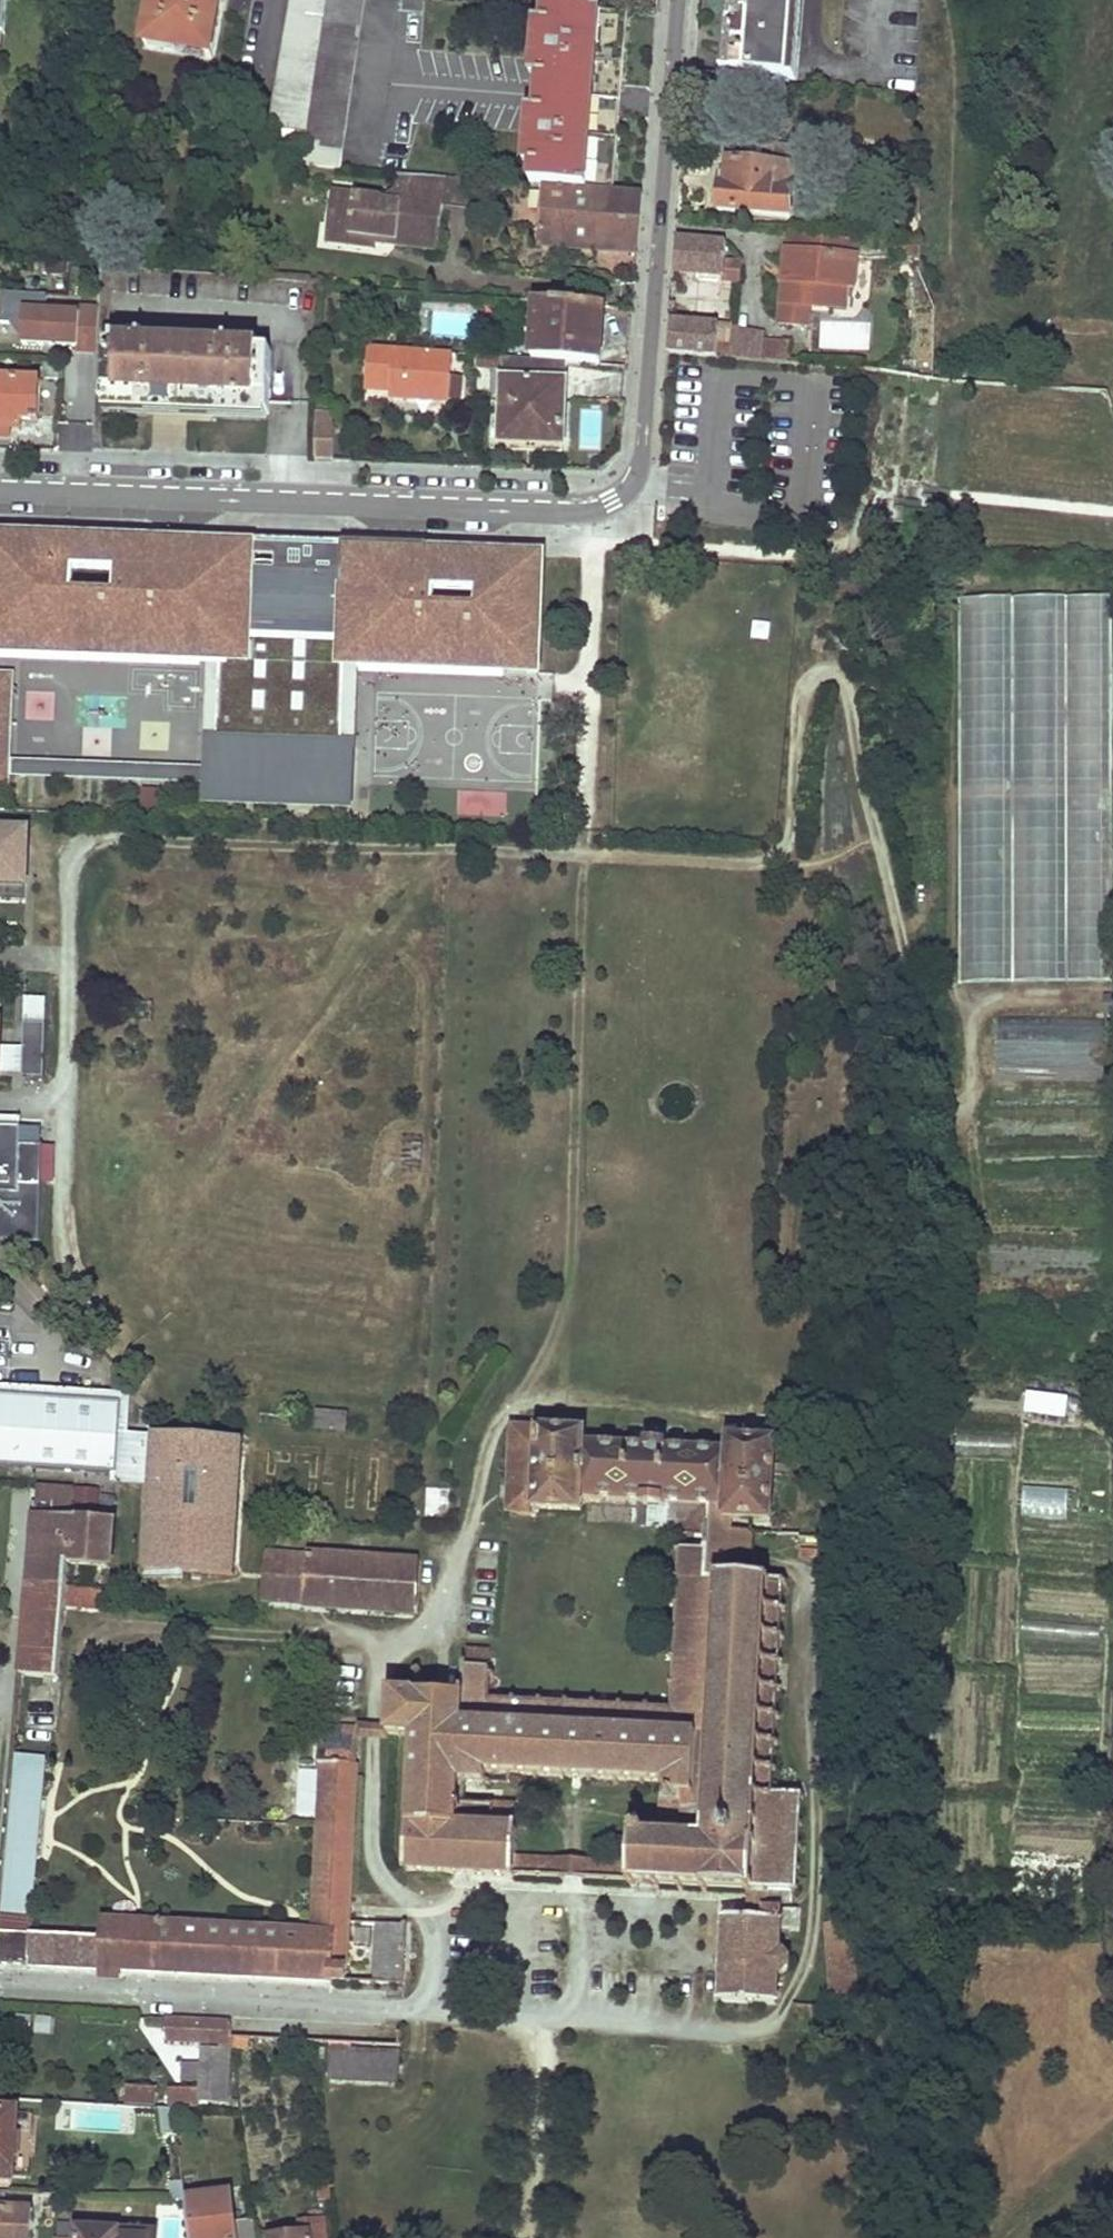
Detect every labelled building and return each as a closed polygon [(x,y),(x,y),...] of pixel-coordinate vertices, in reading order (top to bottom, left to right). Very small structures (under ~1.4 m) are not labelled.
[(224,0),(156,0),(148,47),(214,58),(224,0)] [(270,129),(295,132),(307,134),(328,0),(291,0),(270,129)] [(363,0),(328,0),(307,134),(305,145),(303,167),(338,171),(363,0)] [(791,68),(797,0),(731,0),(725,63),(791,68)] [(791,68),(797,68),(803,0),(797,0),(791,68)] [(537,81),(621,87),(626,14),(544,8),(542,25),(540,44),(534,44),(533,63),(539,64),(537,81)] [(724,70),(723,79),(728,80),(796,86),(797,77),(797,68),(791,68),(725,63),(724,70)] [(537,81),(535,115),(618,120),(621,87),(537,81)] [(59,126),(77,128),(79,114),(60,110),(59,126)] [(612,192),(618,120),(535,115),(534,131),(528,131),(527,148),(532,149),(531,170),(529,185),(544,187),(612,192)] [(294,144),(305,145),(307,134),(295,132),(294,144)] [(791,168),(793,151),(750,147),(748,166),(722,164),(720,179),(728,180),(728,187),(720,186),(720,190),(715,195),(714,204),(718,207),(718,211),(790,217),(794,168),(791,168)] [(394,248),(437,252),(442,209),(436,208),(439,178),(397,176),(395,192),(400,202),(399,205),(381,203),(381,200),(331,195),(327,227),(326,234),(348,237),(348,241),(374,244),(374,240),(394,243),(394,248)] [(439,178),(436,208),(442,209),(443,206),(446,179),(439,178)] [(470,209),(473,181),(446,179),(443,206),(470,209)] [(538,248),(637,256),(639,225),(642,194),(612,192),(544,187),(539,235),(531,234),(530,241),(538,242),(538,248)] [(381,200),(381,203),(399,205),(400,202),(395,192),(381,200)] [(326,234),(324,245),(373,252),(374,244),(348,241),(348,237),(326,234)] [(854,290),(859,243),(789,236),(785,274),(789,274),(788,283),(784,283),(780,326),(808,328),(809,312),(846,316),(849,290),(854,290)] [(728,247),(679,243),(676,273),(725,278),(728,247)] [(99,309),(80,309),(79,315),(45,312),(47,295),(1,292),(0,318),(0,323),(10,323),(21,336),(22,343),(78,347),(78,352),(97,354),(99,309)] [(589,322),(591,307),(543,303),(542,320),(535,319),(534,341),(541,341),(539,362),(566,364),(595,366),(598,323),(589,322)] [(598,323),(595,366),(600,367),(604,308),(591,307),(589,322),(598,323)] [(717,328),(714,358),(758,362),(759,340),(760,331),(728,328),(729,323),(717,322),(717,328)] [(714,358),(717,328),(671,324),(669,354),(714,358)] [(270,413),(271,351),(259,351),(230,350),(231,342),(231,337),(200,337),(200,349),(170,348),(146,347),(147,339),(134,339),(134,347),(113,346),(106,346),(104,406),(107,406),(266,413),(270,413)] [(113,338),(113,346),(134,347),(134,339),(113,338)] [(147,339),(146,347),(170,348),(171,340),(147,339)] [(759,340),(758,362),(785,365),(787,343),(759,340)] [(534,341),(532,361),(539,362),(541,341),(534,341)] [(231,342),(230,350),(259,351),(259,343),(231,342)] [(450,402),(454,354),(370,348),(366,390),(391,393),(390,397),(450,402)] [(475,356),(475,370),(503,370),(503,358),(475,356)] [(563,447),(566,364),(539,362),(532,361),(503,358),(503,370),(501,406),(500,445),(525,445),(563,447)] [(44,379),(59,379),(60,364),(45,364),(44,379)] [(11,428),(11,418),(20,418),(38,419),(39,380),(0,378),(0,428),(11,428)] [(107,406),(106,414),(179,417),(266,420),(266,413),(107,406)] [(11,418),(11,428),(20,428),(20,418),(11,418)] [(335,457),(335,426),(315,426),(315,457),(335,457)] [(201,664),(201,655),(219,656),(218,664),(215,748),(341,753),(344,669),(503,675),(504,675),(504,668),(538,670),(543,558),(428,554),(419,553),(418,576),(347,574),(347,579),(254,575),(255,547),(0,538),(0,656),(201,664)] [(419,553),(428,554),(428,549),(348,546),(348,551),(255,547),(254,575),(347,579),(347,574),(418,576),(419,553)] [(959,595),(960,981),(1112,980),(1112,594),(959,595)] [(345,807),(350,676),(503,682),(503,675),(344,669),(341,753),(215,748),(218,664),(219,656),(201,655),(201,664),(0,656),(0,663),(210,671),(207,771),(8,764),(7,780),(206,788),(205,802),(345,807)] [(7,788),(7,780),(8,764),(11,679),(0,678),(0,788),(7,788)] [(27,886),(28,861),(10,860),(11,831),(0,831),(0,885),(27,886)] [(1105,994),(1105,1015),(1112,1015),(1112,994),(1105,994)] [(23,1045),(6,1044),(5,1068),(44,1070),(48,996),(25,995),(23,1045)] [(42,1241),(43,1185),(21,1185),(22,1146),(23,1128),(0,1127),(0,1239),(42,1241)] [(21,1185),(43,1185),(44,1146),(22,1146),(21,1185)] [(122,1405),(122,1396),(0,1388),(0,1397),(122,1405)] [(113,1475),(117,1475),(120,1434),(122,1405),(0,1397),(0,1468),(113,1475)] [(997,1419),(1075,1418),(1075,1405),(997,1406),(997,1419)] [(705,1580),(751,1582),(753,1534),(733,1533),(734,1522),(754,1522),(771,1523),(775,1446),(729,1444),(729,1454),(667,1451),(667,1447),(646,1447),(645,1450),(584,1447),(585,1436),(514,1432),(510,1514),(536,1516),(536,1512),(582,1515),(583,1500),(646,1504),(645,1507),(665,1508),(666,1504),(710,1507),(710,1527),(707,1527),(705,1554),(705,1580)] [(112,1484),(151,1486),(155,1436),(120,1434),(117,1475),(113,1475),(112,1484)] [(146,1571),(233,1577),(242,1441),(155,1436),(151,1486),(146,1571)] [(106,1610),(114,1521),(90,1519),(91,1511),(72,1509),(73,1490),(38,1487),(21,1677),(60,1680),(66,1607),(106,1610)] [(692,1839),(660,1837),(647,1836),(643,1830),(636,1830),(633,1836),(630,1837),(622,1837),(621,1862),(586,1861),(586,1877),(629,1878),(629,1883),(636,1883),(637,1879),(660,1880),(659,1884),(663,1885),(664,1881),(678,1881),(678,1886),(682,1886),(682,1882),(702,1882),(702,1887),(706,1887),(707,1882),(748,1885),(748,1889),(751,1889),(767,1893),(793,1895),(793,1898),(795,1899),(796,1894),(799,1895),(800,1890),(795,1889),(796,1870),(800,1871),(800,1867),(796,1866),(797,1850),(802,1850),(802,1846),(797,1845),(798,1828),(803,1828),(803,1823),(798,1822),(799,1811),(800,1800),(773,1798),(775,1775),(779,1775),(779,1771),(775,1770),(776,1748),(780,1748),(781,1744),(777,1743),(778,1721),(783,1721),(782,1717),(778,1717),(780,1694),(784,1695),(783,1691),(780,1691),(781,1668),(785,1668),(785,1665),(781,1664),(782,1642),(786,1642),(786,1638),(782,1637),(783,1615),(788,1615),(788,1612),(784,1611),(784,1588),(789,1588),(789,1584),(784,1583),(785,1580),(781,1580),(782,1584),(770,1583),(770,1579),(767,1579),(767,1583),(751,1582),(705,1580),(705,1554),(677,1553),(677,1557),(681,1557),(680,1579),(676,1580),(676,1584),(680,1584),(678,1605),(675,1605),(675,1610),(678,1610),(677,1633),(674,1633),(672,1638),(677,1638),(676,1660),(672,1659),(671,1664),(676,1665),(674,1686),(670,1686),(671,1690),(674,1690),(673,1713),(698,1714),(692,1839)] [(337,1559),(266,1554),(263,1601),(334,1607),(334,1609),(387,1613),(387,1611),(416,1612),(419,1564),(391,1562),(391,1560),(337,1556),(337,1559)] [(698,1714),(673,1713),(650,1712),(649,1707),(645,1707),(645,1712),(624,1711),(624,1706),(619,1706),(619,1710),(596,1709),(596,1705),(592,1704),(592,1709),(570,1708),(570,1703),(566,1703),(565,1708),(543,1706),(543,1702),(539,1702),(538,1706),(517,1705),(517,1700),(513,1700),(512,1705),(489,1704),(490,1681),(494,1680),(494,1676),(490,1675),(492,1654),(465,1653),(463,1700),(389,1696),(388,1721),(386,1735),(386,1737),(412,1738),(411,1756),(405,1755),(405,1760),(411,1761),(410,1779),(405,1779),(404,1783),(410,1783),(408,1803),(404,1803),(403,1807),(408,1808),(408,1825),(403,1825),(403,1830),(408,1831),(406,1873),(514,1877),(514,1875),(563,1876),(565,1860),(517,1858),(517,1828),(515,1828),(515,1806),(460,1804),(462,1786),(484,1787),(483,1791),(487,1792),(488,1787),(492,1787),(492,1783),(487,1782),(488,1775),(533,1777),(533,1782),(538,1782),(539,1777),(560,1778),(560,1782),(565,1783),(565,1778),(588,1779),(587,1784),(591,1785),(592,1779),(613,1781),(614,1785),(617,1786),(618,1780),(641,1782),(640,1786),(646,1787),(647,1782),(665,1783),(665,1790),(662,1790),(660,1837),(692,1839),(698,1714)] [(323,1718),(322,1730),(357,1733),(386,1735),(388,1721),(323,1718)] [(356,1766),(357,1733),(319,1731),(317,1764),(321,1765),(356,1766)] [(0,1911),(0,1933),(29,1935),(47,1757),(15,1754),(0,1911)] [(99,1969),(346,1982),(348,1924),(356,1766),(321,1765),(317,1827),(311,1932),(102,1922),(101,1939),(99,1969)] [(565,1860),(563,1876),(586,1877),(586,1861),(565,1860)] [(767,1893),(751,1889),(749,1920),(727,1919),(724,2004),(726,2004),(778,2006),(779,1977),(783,1977),(789,1971),(790,1961),(785,1953),(780,1953),(780,1928),(781,1923),(798,1924),(798,1912),(766,1911),(767,1893)] [(375,1984),(402,1984),(405,1985),(409,1924),(405,1923),(405,1927),(377,1926),(375,1984)] [(781,1923),(780,1928),(797,1931),(798,1924),(781,1923)] [(28,1965),(29,1935),(0,1933),(0,1964),(28,1965)] [(29,1935),(28,1965),(99,1969),(101,1939),(29,1935)] [(170,2044),(234,2047),(231,2025),(167,2022),(170,2044)] [(330,2080),(382,2082),(383,2052),(331,2050),(330,2080)] [(200,2091),(199,2104),(211,2104),(214,2051),(203,2051),(200,2091)] [(228,2105),(232,2052),(214,2051),(211,2104),(228,2105)] [(383,2052),(382,2082),(400,2082),(401,2052),(383,2052)] [(154,2085),(126,2084),(126,2100),(153,2101),(154,2085)] [(199,2104),(200,2091),(171,2089),(171,2107),(199,2108),(199,2104)] [(71,2131),(121,2130),(121,2105),(71,2105),(71,2131)] [(162,2133),(177,2131),(175,2107),(159,2109),(162,2133)] [(18,2110),(0,2109),(0,2180),(14,2181),(18,2110)] [(198,2188),(196,2176),(184,2177),(185,2189),(198,2188)] [(326,2203),(331,2202),(330,2184),(327,2185),(318,2186),(320,2204),(326,2203)] [(255,2222),(236,2225),(232,2194),(186,2200),(190,2237),(257,2237),(255,2222)] [(34,2211),(0,2210),(0,2237),(33,2237),(34,2211)] [(309,2226),(310,2236),(319,2235),(318,2225),(309,2226)]
